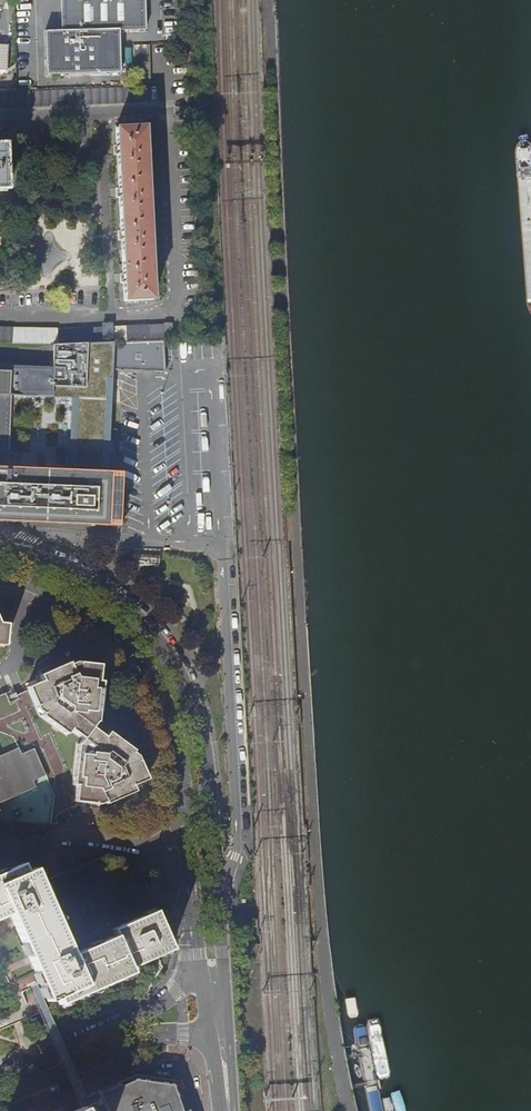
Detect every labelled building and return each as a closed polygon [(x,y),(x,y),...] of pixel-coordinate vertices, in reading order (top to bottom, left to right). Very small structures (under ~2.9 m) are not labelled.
[(47,75),(121,73),(120,31),(147,30),(146,0),(61,0),(62,31),(46,31),(47,75)] [(149,103),(149,86),(151,86),(149,44),(134,45),(135,86),(0,91),(0,108),(149,103)] [(7,71),(9,46),(0,45),(0,71),(7,71)] [(116,129),(124,300),(152,299),(144,127),(116,129)] [(112,343),(129,342),(163,340),(163,325),(128,327),(112,328),(112,324),(103,325),(103,338),(112,337),(112,343)] [(163,325),(163,340),(164,340),(173,339),(173,325),(163,325)] [(12,343),(13,327),(0,326),(0,342),(12,343)] [(57,329),(13,327),(12,343),(58,345),(57,329)] [(102,328),(57,329),(58,345),(103,343),(102,328)] [(112,343),(113,371),(165,374),(166,374),(164,340),(163,340),(129,342),(112,343)] [(112,343),(103,343),(58,345),(12,343),(0,342),(0,526),(127,534),(113,371),(112,343)] [(137,549),(137,564),(156,563),(156,549),(137,549)] [(9,645),(11,623),(3,622),(0,616),(0,644),(9,645)] [(32,689),(42,713),(70,732),(73,728),(87,738),(84,743),(82,743),(78,783),(81,783),(80,802),(82,802),(111,805),(140,792),(138,786),(153,779),(141,752),(113,732),(110,737),(96,727),(100,722),(102,722),(105,680),(102,680),(103,664),(73,660),(43,674),(45,679),(31,686),(32,689)] [(3,754),(21,747),(24,753),(36,748),(48,775),(61,804),(82,806),(82,802),(80,802),(81,783),(78,783),(82,743),(84,743),(87,738),(73,728),(70,732),(42,713),(32,689),(12,697),(9,691),(0,696),(0,748),(3,754)] [(24,753),(21,747),(3,754),(0,748),(0,819),(6,817),(0,804),(35,789),(39,787),(36,780),(45,776),(48,775),(36,748),(24,753)] [(144,852),(125,847),(84,866),(83,865),(71,871),(38,886),(31,871),(23,875),(19,866),(0,875),(0,918),(7,915),(47,1002),(55,999),(58,1005),(149,964),(147,960),(190,941),(177,910),(179,909),(166,880),(159,883),(144,852)] [(6,1023),(7,1027),(42,1011),(58,1005),(55,999),(47,1002),(7,915),(0,918),(0,1010),(6,1023)] [(180,1081),(177,1080),(137,1074),(85,1097),(82,1098),(78,1100),(82,1108),(84,1107),(85,1110),(190,1110),(180,1081)] [(65,1106),(68,1110),(75,1110),(82,1108),(78,1100),(65,1106)]
